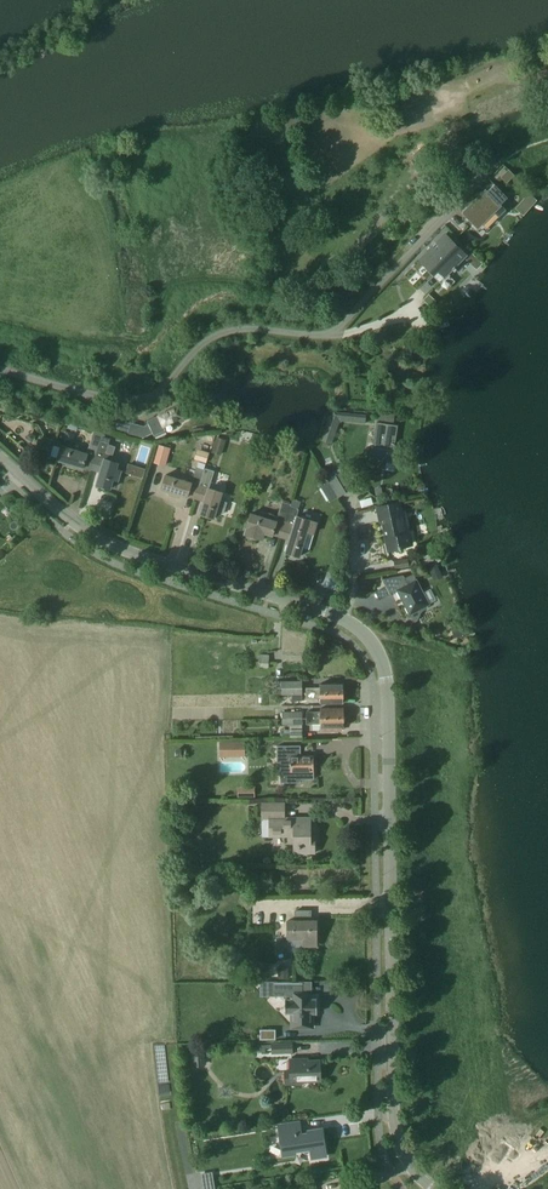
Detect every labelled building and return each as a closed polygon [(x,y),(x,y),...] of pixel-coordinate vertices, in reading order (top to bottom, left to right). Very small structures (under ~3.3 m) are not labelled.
[(504,165),(496,174),(505,182),(513,174),(504,165)] [(479,227),(493,213),(499,218),(506,210),(501,205),(499,204),(506,197),(494,185),(487,192),(485,190),(463,212),(479,227)] [(420,259),(433,272),(436,274),(438,272),(443,277),(452,268),(466,254),(445,234),(420,259)] [(468,259),(476,264),(480,258),(471,253),(468,259)] [(436,301),(429,295),(424,300),(431,307),(436,301)] [(179,406),(159,416),(159,415),(147,421),(149,423),(144,426),(131,422),(128,433),(144,437),(153,433),(154,435),(166,429),(164,426),(184,416),(179,406)] [(322,441),(331,444),(339,420),(365,423),(367,414),(343,412),(333,411),(332,414),(322,441)] [(373,447),(372,447),(370,460),(383,462),(383,461),(395,463),(397,451),(394,450),(398,425),(377,422),(373,447)] [(58,459),(83,467),(84,464),(93,466),(100,442),(102,434),(94,432),(92,439),(91,439),(87,454),(62,446),(58,459)] [(119,481),(122,469),(117,468),(118,463),(117,463),(117,461),(112,459),(110,455),(106,453),(111,437),(102,434),(100,442),(93,466),(101,469),(97,484),(111,488),(113,479),(119,481)] [(221,454),(225,440),(217,438),(213,452),(221,454)] [(171,448),(158,444),(153,463),(166,466),(171,448)] [(196,447),(193,458),(206,461),(209,451),(196,447)] [(142,477),(145,469),(129,464),(126,472),(142,477)] [(204,470),(196,467),(191,483),(166,475),(162,488),(187,496),(188,493),(196,495),(204,470)] [(215,471),(205,468),(204,470),(196,495),(205,498),(201,513),(214,518),(216,511),(223,513),(227,502),(220,499),(222,492),(209,488),(215,471)] [(342,472),(336,476),(336,475),(328,480),(339,497),(346,492),(343,487),(349,483),(342,472)] [(260,516),(251,513),(245,533),(262,539),(264,532),(272,535),(274,531),(282,534),(291,506),(291,504),(282,502),(276,521),(269,519),(270,514),(262,512),(260,516)] [(382,520),(385,537),(388,550),(413,544),(410,532),(407,533),(400,502),(377,506),(380,520),(382,520)] [(282,534),(290,536),(286,552),(300,556),(307,531),(294,527),(299,509),(291,506),(282,534)] [(408,558),(394,560),(395,569),(409,567),(408,558)] [(435,562),(428,565),(432,575),(440,572),(435,562)] [(390,593),(399,589),(411,613),(412,613),(416,621),(418,620),(422,611),(428,608),(427,606),(430,605),(414,573),(405,577),(404,575),(383,579),(390,593)] [(451,622),(454,637),(461,635),(458,621),(451,622)] [(291,694),(302,694),(302,680),(282,680),(282,681),(273,681),(274,694),(282,694),(282,695),(291,694)] [(306,687),(306,694),(343,693),(343,683),(320,684),(320,687),(306,687)] [(343,693),(306,694),(306,700),(321,699),(321,702),(343,702),(343,693)] [(306,711),(306,718),(343,717),(343,708),(321,708),(321,711),(306,711)] [(303,737),(303,711),(290,711),(290,724),(290,730),(284,730),(284,737),(303,737)] [(343,717),(306,718),(306,725),(321,724),(321,731),(341,730),(341,727),(344,727),(343,717)] [(245,754),(244,741),(232,742),(233,754),(245,754)] [(314,756),(301,756),(300,745),(277,746),(277,762),(282,762),(283,779),(314,779),(314,756)] [(310,817),(285,817),(285,801),(261,802),(261,820),(270,820),(270,836),(294,836),(294,852),(314,852),(314,835),(310,835),(310,817)] [(288,936),(290,936),(290,950),(304,950),(304,945),(316,945),(315,919),(310,919),(310,909),(295,910),(295,920),(288,920),(288,936)] [(259,978),(269,978),(269,968),(259,968),(259,978)] [(288,968),(279,968),(279,978),(289,977),(288,968)] [(274,982),(274,992),(286,992),(286,998),(285,998),(285,1013),(297,1013),(297,1025),(312,1025),(312,1016),(312,1013),(317,1013),(317,998),(309,998),(309,994),(300,994),(300,982),(274,982)] [(260,1030),(260,1039),(275,1039),(275,1030),(260,1030)] [(271,1042),(272,1054),(293,1053),(293,1041),(271,1042)] [(192,1066),(195,1066),(206,1066),(205,1047),(194,1047),(191,1047),(192,1066)] [(301,1058),(292,1058),(292,1069),(284,1069),(285,1073),(284,1074),(284,1077),(284,1079),(285,1081),(285,1085),(303,1085),(303,1080),(319,1079),(318,1060),(302,1060),(301,1058)] [(296,1122),(279,1125),(284,1154),(311,1150),(312,1157),(325,1155),(321,1128),(298,1132),(296,1122)] [(210,1177),(210,1172),(201,1172),(201,1188),(212,1188),(212,1177),(210,1177)]
